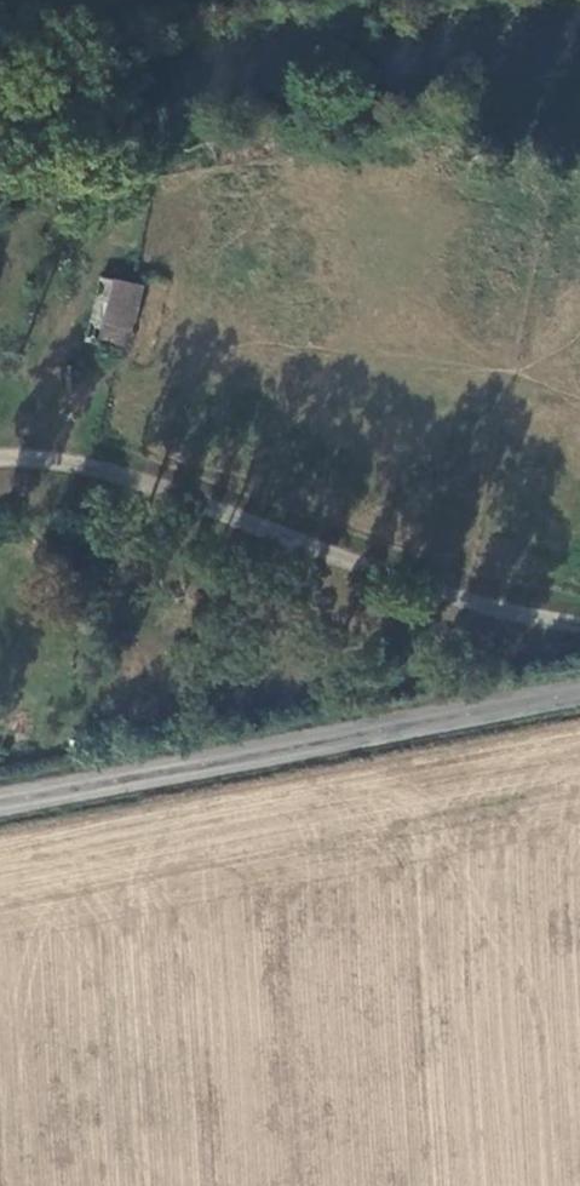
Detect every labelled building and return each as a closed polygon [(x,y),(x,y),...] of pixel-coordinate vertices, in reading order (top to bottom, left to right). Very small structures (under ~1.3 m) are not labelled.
[(131,346),(142,284),(104,277),(93,340),(131,346)]
